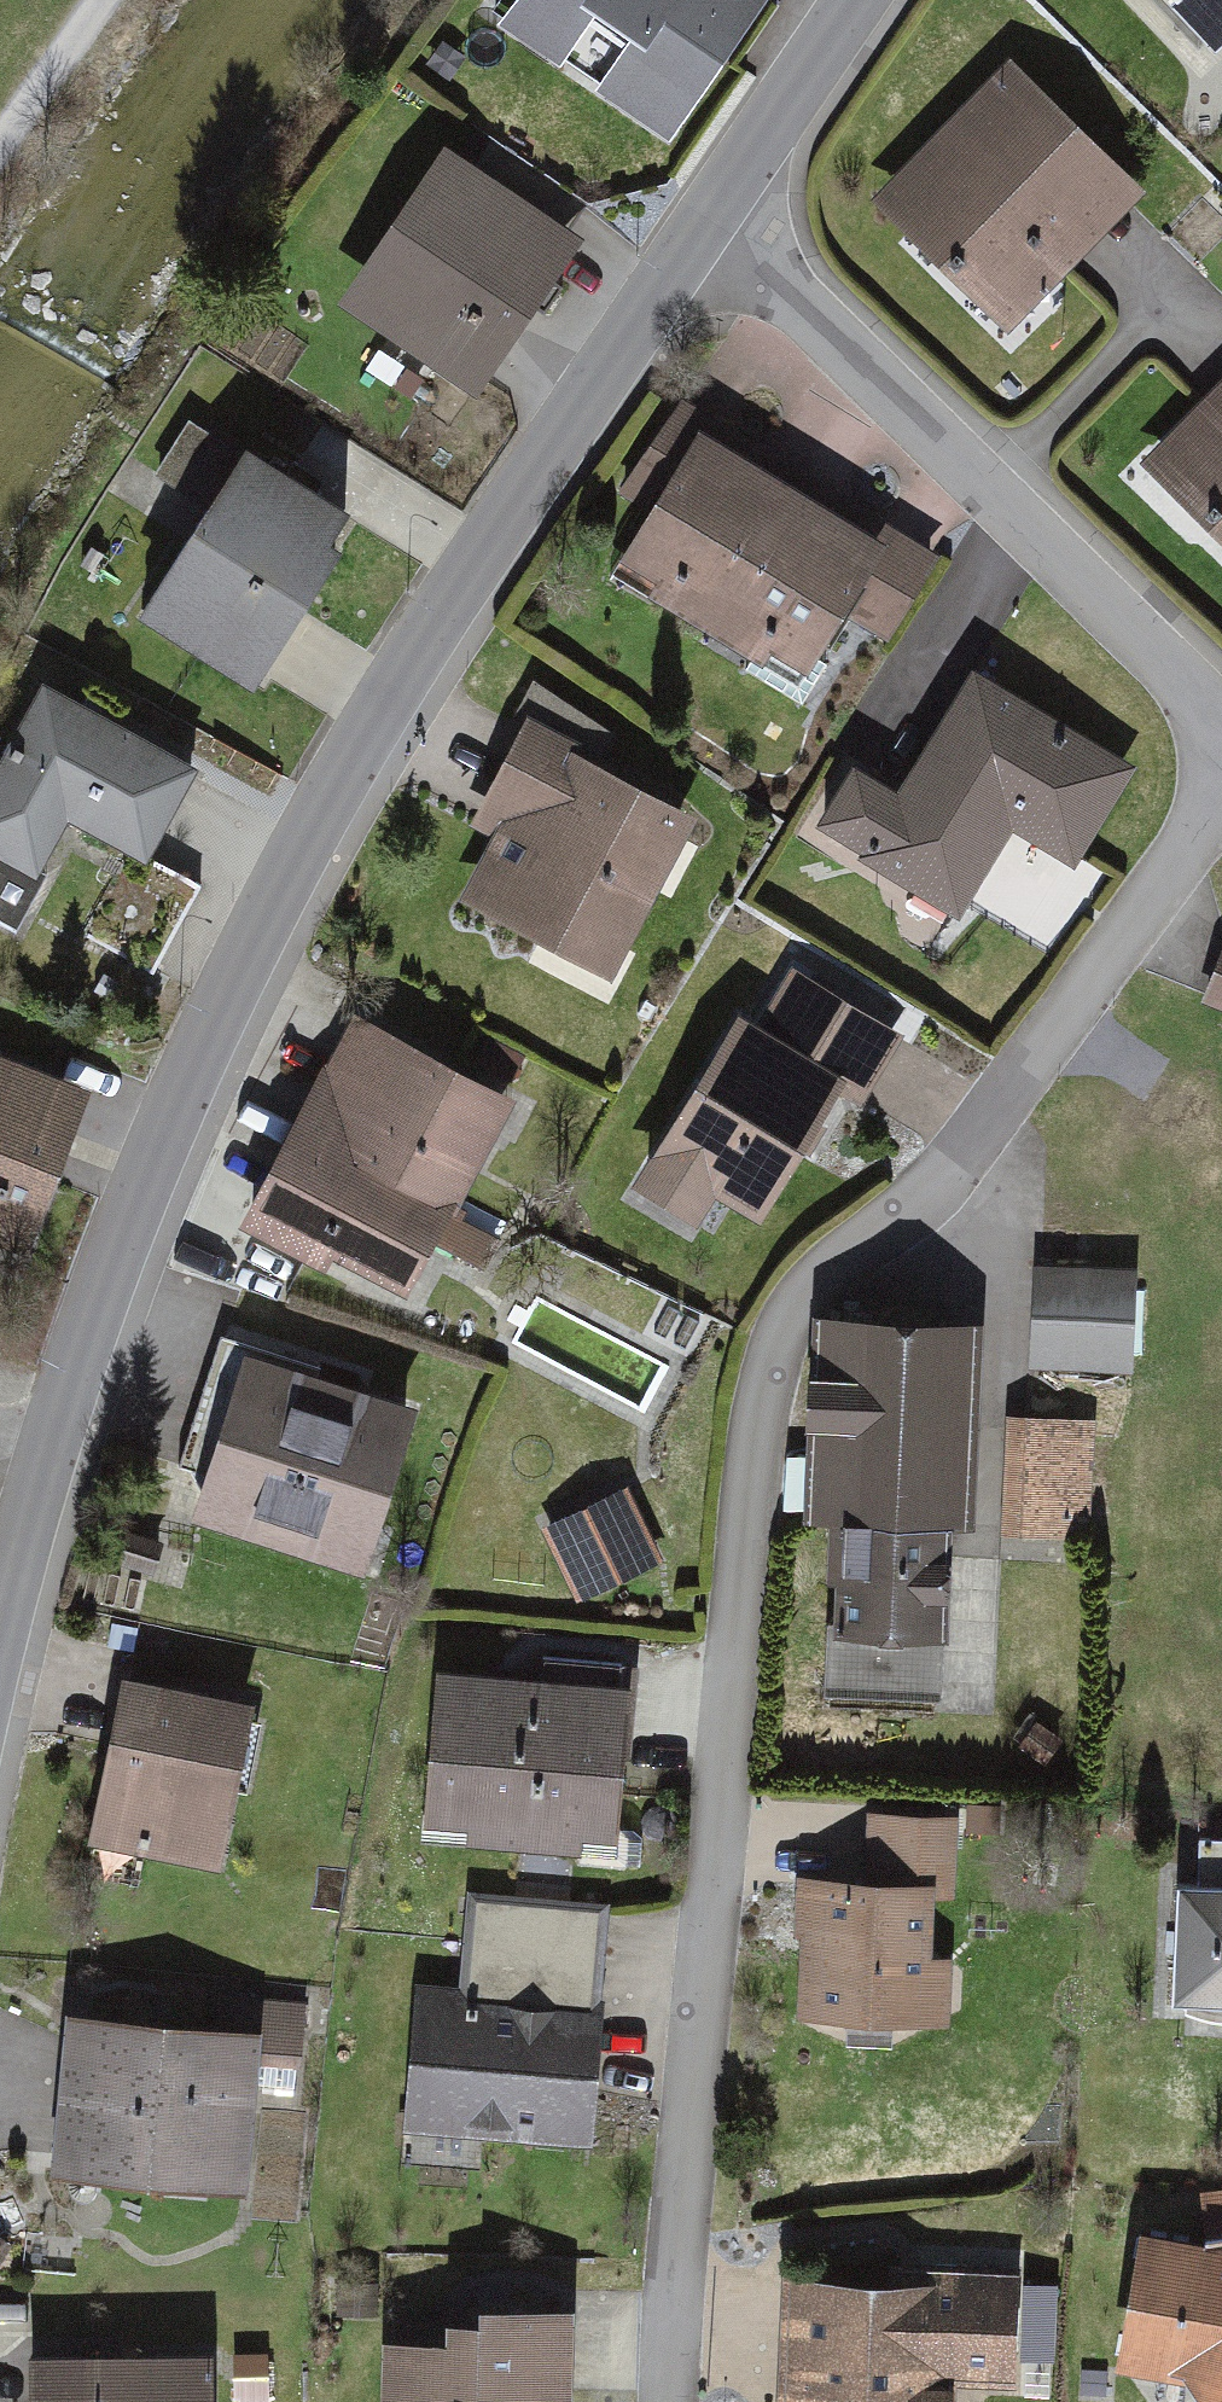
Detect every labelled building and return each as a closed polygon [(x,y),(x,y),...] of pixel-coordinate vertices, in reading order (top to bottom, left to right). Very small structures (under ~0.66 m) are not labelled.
[(508,34),(678,144),(771,0),(530,0),(508,34)] [(1221,73),(1221,0),(1147,0),(1221,73)] [(1017,83),(886,215),(1015,343),(1147,211),(1017,83)] [(339,306),(476,394),(577,239),(440,150),(339,306)] [(1149,476),(1221,544),(1221,398),(1149,476)] [(730,644),(820,491),(694,416),(638,509),(662,523),(627,582),(730,644)] [(242,456),(139,618),(257,693),(360,530),(242,456)] [(945,563),(820,491),(730,644),(823,698),(857,639),(890,658),(945,563)] [(971,935),(1027,849),(1075,880),(1140,781),(983,681),(919,780),(903,805),(859,777),(820,837),(864,865),(971,935)] [(76,840),(150,880),(202,786),(52,703),(0,797),(0,865),(48,892),(76,840)] [(482,840),(500,849),(466,914),(617,993),(701,832),(532,744),(482,840)] [(1206,1003),(1221,1009),(1221,960),(1206,1003)] [(715,1239),(731,1212),(768,1236),(854,1098),(891,1040),(802,985),(766,1043),(745,1031),(659,1168),(643,1194),(715,1239)] [(332,1086),(305,1137),(473,1224),(500,1171),(494,1168),(522,1114),(365,1032),(336,1088),(332,1086)] [(30,1251),(88,1088),(0,1057),(0,1240),(30,1251)] [(424,1320),(473,1224),(305,1137),(256,1235),(424,1320)] [(1037,1280),(1034,1382),(1138,1385),(1140,1282),(1037,1280)] [(847,1535),(836,1713),(949,1720),(960,1542),(986,1544),(999,1347),(824,1336),(811,1533),(847,1535)] [(258,1368),(204,1534),(372,1588),(425,1421),(258,1368)] [(1100,1436),(1012,1435),(1011,1552),(1099,1553),(1100,1436)] [(544,1538),(582,1616),(671,1573),(634,1495),(544,1538)] [(633,1694),(438,1678),(425,1843),(620,1859),(633,1694)] [(226,1882),(253,1723),(126,1701),(99,1860),(226,1882)] [(964,1832),(874,1829),(871,1896),(804,1893),(797,2030),(961,2038),(967,1901),(961,1901),(964,1832)] [(470,1895),(462,1991),(412,1988),(399,2163),(468,2168),(471,2138),(593,2147),(611,1905),(470,1895)] [(1189,1907),(1184,2020),(1221,2022),(1221,1908),(1189,1907)] [(276,2051),(75,2032),(60,2191),(261,2210),(276,2051)] [(1192,2396),(1196,2401),(1221,2401),(1221,2209),(1208,2210),(1214,2266),(1156,2254),(1129,2383),(1192,2396)] [(964,2401),(990,2401),(1024,2401),(1030,2283),(902,2278),(901,2302),(795,2297),(790,2401),(964,2401)] [(445,2352),(382,2351),(381,2401),(569,2401),(570,2319),(478,2318),(478,2332),(445,2332),(445,2352)] [(42,2401),(223,2401),(223,2369),(41,2370),(42,2401)]
